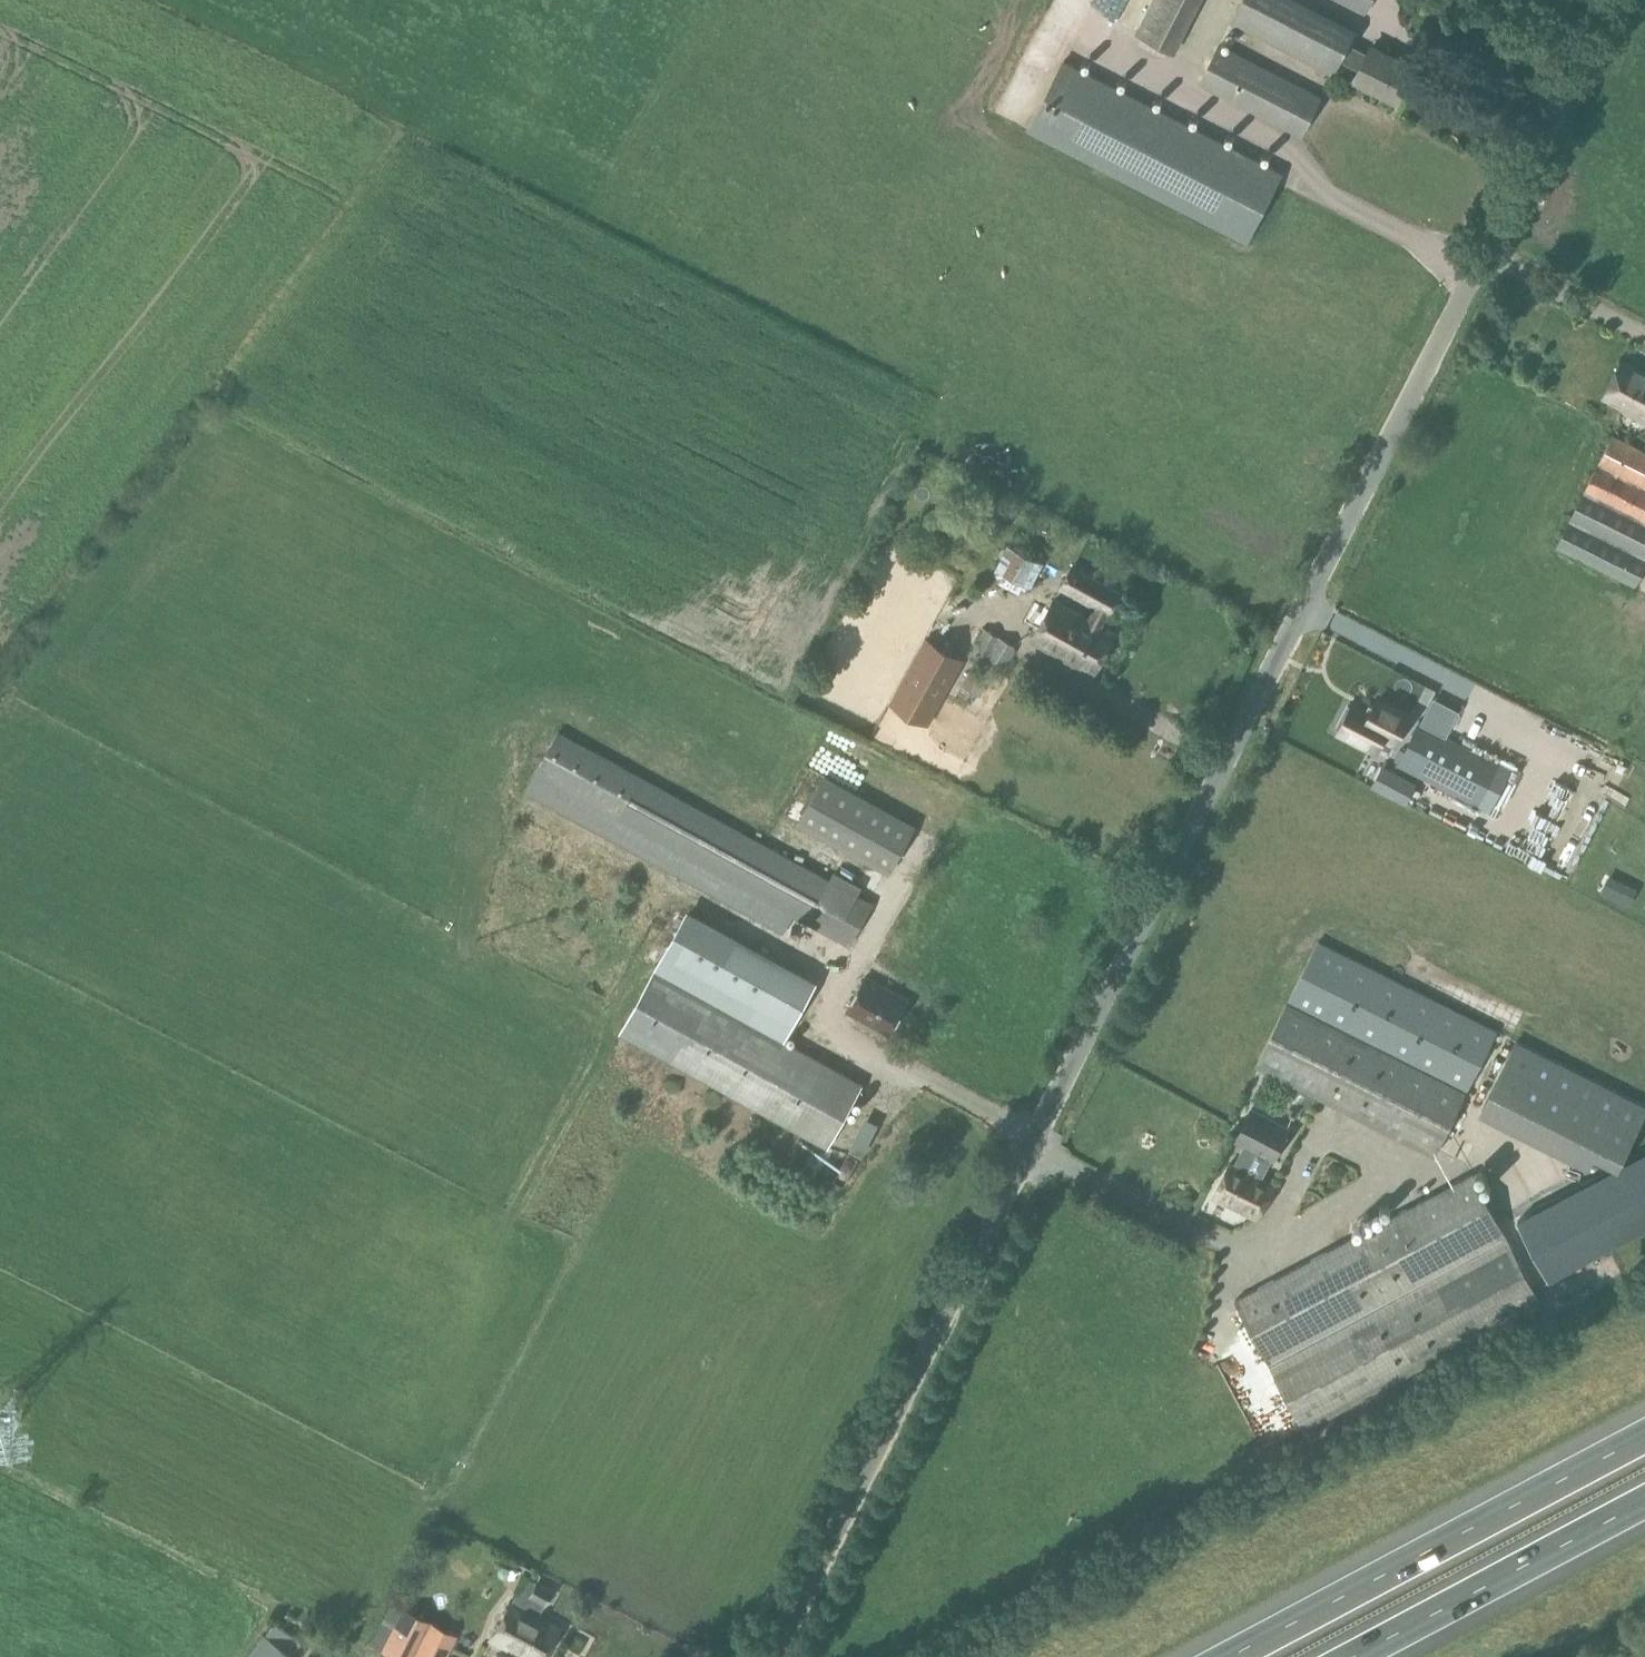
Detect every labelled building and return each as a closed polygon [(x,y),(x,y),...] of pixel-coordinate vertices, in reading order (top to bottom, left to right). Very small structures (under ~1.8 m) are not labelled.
[(1136,33),(1173,53),(1201,0),(1153,0),(1136,33)] [(1333,75),(1358,28),(1302,0),(1241,0),(1230,22),(1333,75)] [(1365,13),(1372,0),(1339,0),(1365,13)] [(1323,95),(1219,42),(1198,84),(1302,136),(1323,95)] [(1413,67),(1371,46),(1355,79),(1396,100),(1413,67)] [(1282,172),(1064,60),(1028,130),(1246,241),(1282,172)] [(1621,362),(1604,395),(1626,407),(1625,409),(1644,419),(1644,375),(1621,362)] [(1644,564),(1644,450),(1613,434),(1555,547),(1634,585),(1644,564)] [(1015,548),(1003,572),(1024,582),(1036,559),(1015,548)] [(1115,632),(1103,625),(1122,591),(1073,564),(1060,587),(1094,606),(1088,617),(1054,598),(1031,640),(1093,673),(1115,632)] [(984,661),(992,647),(976,638),(969,653),(984,661)] [(929,721),(963,660),(925,639),(891,700),(929,721)] [(992,647),(984,661),(1003,672),(1011,657),(992,647)] [(1339,731),(1375,750),(1390,722),(1353,703),(1339,731)] [(1500,763),(1419,721),(1397,763),(1479,805),(1500,763)] [(558,731),(525,792),(784,933),(795,914),(849,944),(872,904),(856,895),(861,887),(834,873),(830,880),(558,731)] [(1379,790),(1411,801),(1418,780),(1386,769),(1379,790)] [(914,825),(824,776),(799,822),(889,872),(914,825)] [(684,918),(623,1031),(831,1143),(863,1083),(785,1041),(813,988),(684,918)] [(1318,941),(1255,1065),(1434,1155),(1496,1031),(1318,941)] [(908,999),(866,976),(865,978),(847,1010),(890,1034),(908,999)] [(1517,1041),(1483,1109),(1603,1169),(1622,1159),(1644,1112),(1644,1105),(1517,1041)] [(1245,1145),(1235,1163),(1231,1161),(1213,1197),(1257,1218),(1274,1183),(1262,1176),(1271,1158),(1273,1159),(1289,1127),(1251,1108),(1235,1140),(1245,1145)] [(1515,1217),(1548,1280),(1644,1228),(1644,1146),(1622,1159),(1603,1169),(1515,1217)] [(1425,1185),(1425,1162),(1376,1163),(1376,1185),(1425,1185)] [(1472,1173),(1235,1299),(1304,1428),(1541,1302),(1472,1173)] [(1223,1229),(1228,1209),(1212,1205),(1207,1225),(1223,1229)] [(558,1626),(538,1615),(545,1602),(518,1587),(510,1600),(489,1639),(523,1656),(542,1656),(558,1626)] [(457,1634),(402,1606),(401,1609),(390,1603),(370,1643),(381,1649),(380,1650),(394,1656),(446,1656),(457,1634)] [(263,1632),(245,1656),(299,1656),(292,1652),(300,1641),(274,1622),(265,1634),(263,1632)]
